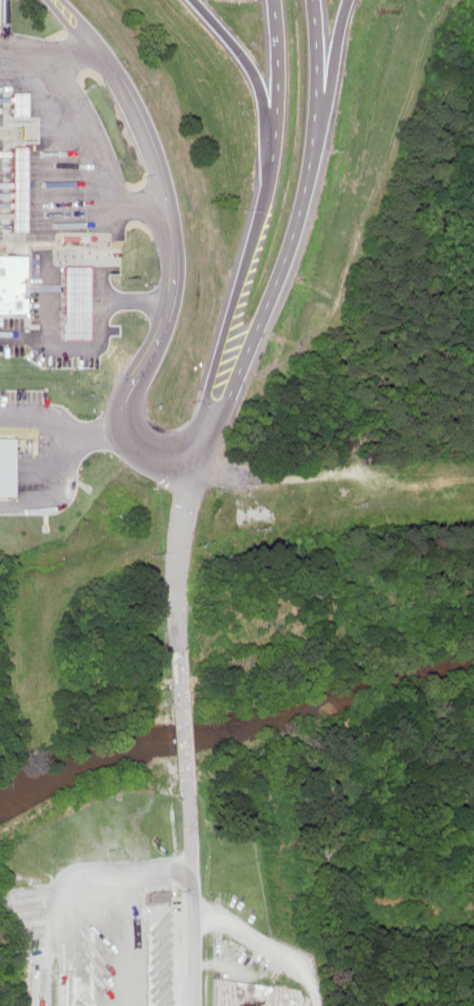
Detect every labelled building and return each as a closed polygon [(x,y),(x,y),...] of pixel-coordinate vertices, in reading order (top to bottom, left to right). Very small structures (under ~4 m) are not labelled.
[(5,233),(20,233),(20,144),(6,144),(5,233)] [(20,311),(20,255),(0,255),(0,311),(20,311)] [(58,338),(82,338),(83,264),(59,264),(58,338)]
